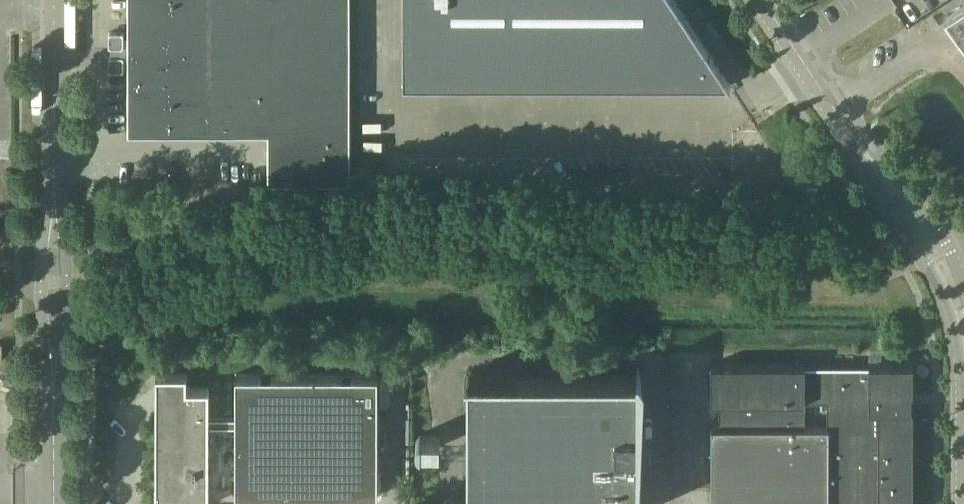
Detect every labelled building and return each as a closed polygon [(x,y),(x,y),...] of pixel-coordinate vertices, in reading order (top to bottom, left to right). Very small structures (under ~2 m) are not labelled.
[(270,181),(349,181),(350,180),(351,179),(350,0),(128,0),(128,38),(124,38),(124,33),(123,32),(110,32),(109,32),(109,33),(109,45),(109,46),(110,47),(115,47),(115,55),(110,55),(109,56),(109,57),(109,69),(109,70),(110,70),(122,70),(123,70),(124,69),(124,64),(128,64),(129,131),(129,132),(130,132),(269,132),(268,179),(269,180),(270,181)] [(404,83),(729,83),(674,0),(404,0),(404,83)] [(945,15),(954,27),(963,39),(963,41),(963,3),(945,15)] [(818,197),(818,186),(807,186),(807,197),(818,197)] [(913,391),(913,364),(869,364),(805,365),(805,364),(711,364),(711,401),(719,401),(719,426),(711,426),(711,503),(913,503),(913,408),(911,408),(911,391),(913,391)] [(640,367),(637,367),(637,373),(609,373),(609,369),(510,369),(510,373),(466,373),(466,375),(468,375),(468,503),(640,503),(640,367)] [(156,373),(156,503),(209,503),(209,427),(236,427),(236,495),(378,495),(378,374),(236,374),(236,419),(209,419),(209,388),(187,388),(187,373),(156,373)] [(422,447),(437,447),(440,447),(440,434),(422,434),(421,433),(420,434),(419,435),(418,436),(417,438),(416,439),(416,441),(416,442),(417,444),(418,445),(419,446),(420,447),(421,448),(422,447)]
